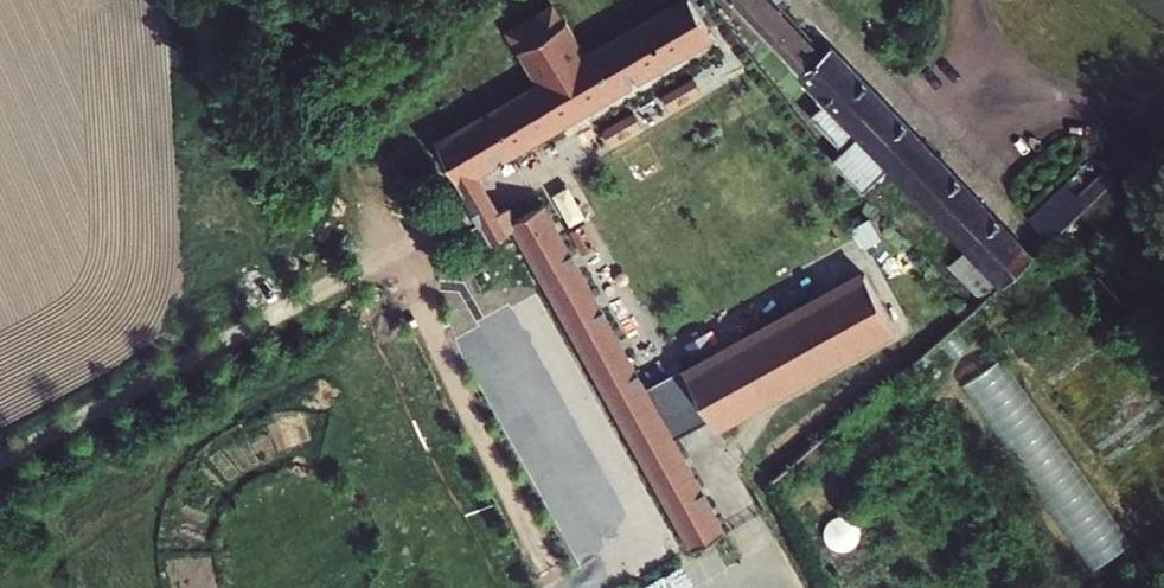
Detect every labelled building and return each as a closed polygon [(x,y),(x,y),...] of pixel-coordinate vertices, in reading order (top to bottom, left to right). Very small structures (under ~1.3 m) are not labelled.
[(709,31),(692,0),(679,0),(592,51),(571,15),(567,17),(557,0),(555,0),(504,29),(536,82),(434,141),(451,170),(466,196),(484,185),(473,166),(709,31)] [(742,11),(732,0),(692,0),(709,31),(742,11)] [(888,165),(946,226),(1001,284),(1029,257),(828,44),(820,50),(773,0),(732,0),(742,11),(825,98),(808,114),(841,147),(829,158),(861,190),(888,165)] [(1123,167),(1113,156),(1075,193),(1085,203),(1123,167)] [(466,196),(479,218),(497,207),(484,185),(466,196)] [(511,225),(690,547),(724,529),(672,435),(647,390),(627,355),(553,222),(542,203),(541,203),(537,195),(525,201),(529,208),(512,218),(503,203),(497,207),(479,218),(490,236),(511,225)] [(1038,249),(1045,242),(1038,234),(1031,241),(1038,249)] [(712,424),(892,324),(881,305),(863,272),(647,390),(672,435),(708,416),(712,424)] [(1035,489),(1093,571),(1130,544),(1072,462),(1035,489)]
